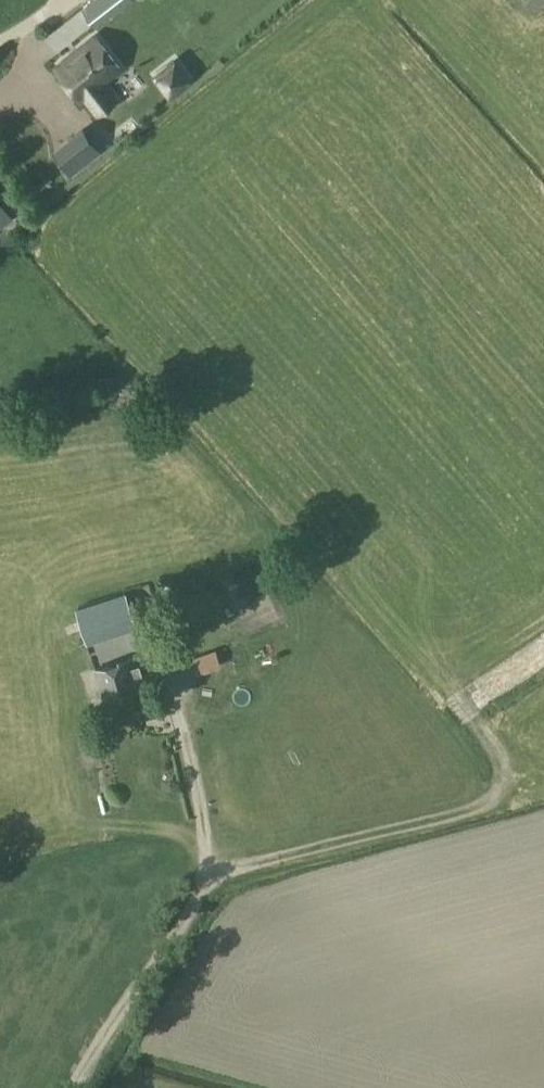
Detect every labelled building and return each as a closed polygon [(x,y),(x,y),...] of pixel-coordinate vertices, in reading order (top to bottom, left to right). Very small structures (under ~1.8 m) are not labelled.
[(33,10),(46,0),(26,0),(33,10)] [(85,5),(101,27),(135,0),(91,0),(85,5)] [(543,1),(543,0),(528,0),(535,8),(543,1)] [(117,115),(103,97),(105,95),(97,86),(121,67),(96,36),(58,66),(82,97),(77,102),(84,112),(90,107),(104,125),(117,115)] [(189,78),(175,60),(157,74),(171,92),(189,78)] [(0,94),(0,106),(20,105),(19,93),(0,94)] [(15,151),(0,130),(0,162),(15,151)] [(99,149),(84,130),(57,152),(72,171),(99,149)] [(0,194),(0,222),(13,214),(0,194)] [(137,627),(126,592),(76,608),(88,643),(137,627)] [(180,659),(184,678),(211,673),(207,653),(180,659)] [(143,704),(140,696),(146,695),(138,666),(133,668),(131,659),(96,671),(111,715),(143,704)]
